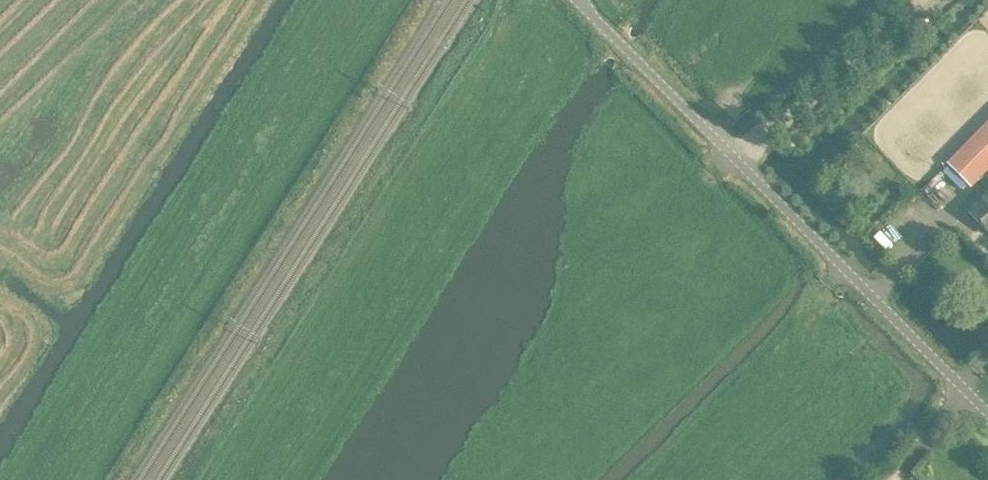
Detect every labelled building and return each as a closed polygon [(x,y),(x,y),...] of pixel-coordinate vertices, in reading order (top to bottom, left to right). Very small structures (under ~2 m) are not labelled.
[(987,173),(987,126),(950,165),(973,188),(987,173)] [(987,232),(987,194),(969,213),(987,232)]
